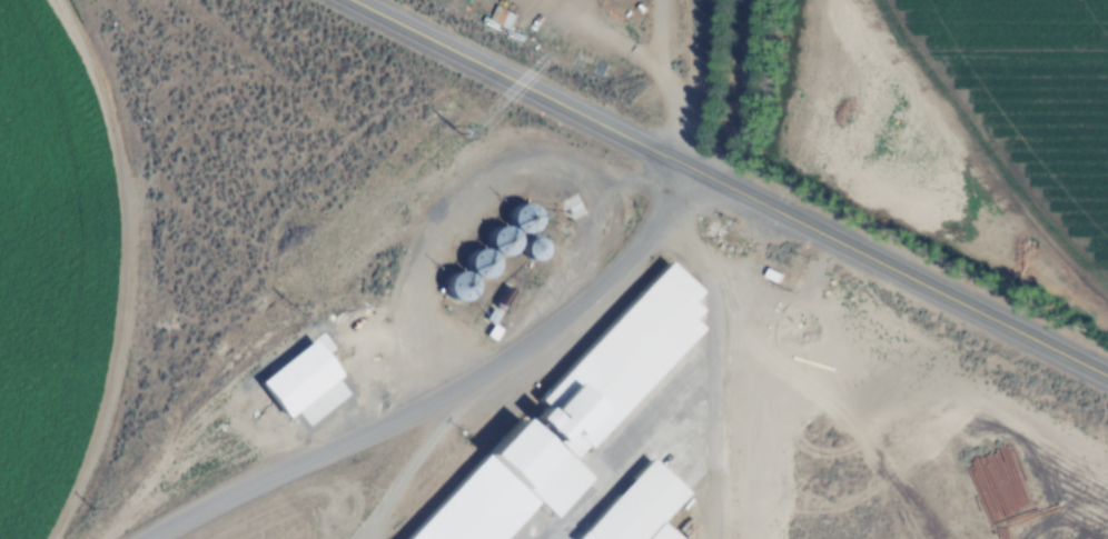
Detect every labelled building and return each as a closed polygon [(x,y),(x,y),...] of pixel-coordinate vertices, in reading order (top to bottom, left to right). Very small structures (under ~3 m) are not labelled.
[(534,208),(521,205),(507,207),(504,220),(505,226),(486,229),(482,250),(465,252),(461,273),(447,275),(443,295),(463,299),(473,298),(477,278),(493,276),(497,255),(513,253),(517,234),(537,231),(534,208)] [(518,420),(571,468),(696,330),(686,321),(695,311),(687,305),(698,294),(662,261),(518,420)] [(581,538),(679,538),(663,524),(689,495),(648,458),(581,533),(581,538)]
